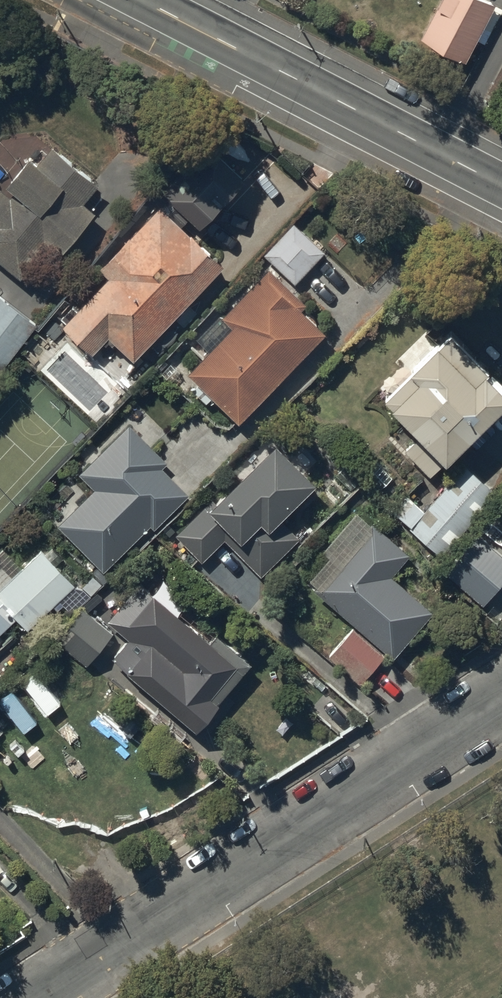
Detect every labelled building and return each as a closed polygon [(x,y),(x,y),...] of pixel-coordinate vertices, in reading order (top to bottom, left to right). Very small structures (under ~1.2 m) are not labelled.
[(491,0),(438,0),(419,35),(461,57),(492,0),(491,0)] [(246,173),(214,142),(170,188),(203,218),(246,173)] [(55,143),(42,158),(33,150),(11,177),(20,185),(13,193),(4,185),(0,190),(0,251),(24,271),(53,236),(63,245),(95,207),(85,198),(99,181),(55,143)] [(223,260),(163,203),(106,262),(115,270),(66,321),(95,348),(114,329),(136,350),(223,260)] [(324,248),(295,221),(269,249),(297,275),(324,248)] [(305,298),(272,266),(226,313),(234,321),(189,368),(240,417),(326,328),(300,304),(305,298)] [(3,295),(0,299),(0,363),(35,322),(3,295)] [(454,329),(390,391),(427,429),(408,447),(432,472),(501,403),(501,377),(454,329)] [(78,360),(48,334),(2,383),(21,400),(34,385),(46,396),(78,360)] [(163,458),(131,426),(86,470),(100,485),(63,521),(105,564),(153,518),(156,520),(186,491),(158,463),(163,458)] [(318,475),(280,436),(181,531),(204,555),(228,533),(263,569),(300,535),(279,513),(318,475)] [(497,490),(468,465),(414,526),(443,551),(497,490)] [(375,519),(318,584),(395,651),(433,608),(392,572),(411,550),(375,519)] [(501,578),(501,551),(477,530),(447,565),(486,597),(501,578)] [(44,546),(0,588),(0,592),(19,612),(24,617),(31,624),(77,580),(44,546)] [(19,612),(0,592),(0,631),(19,612)] [(211,639),(155,593),(134,618),(143,625),(117,655),(199,722),(252,658),(219,630),(211,639)] [(87,606),(61,635),(89,660),(115,630),(87,606)] [(355,627),(333,653),(363,679),(386,652),(355,627)] [(0,682),(0,689),(18,718),(32,710),(11,675),(0,682)]
